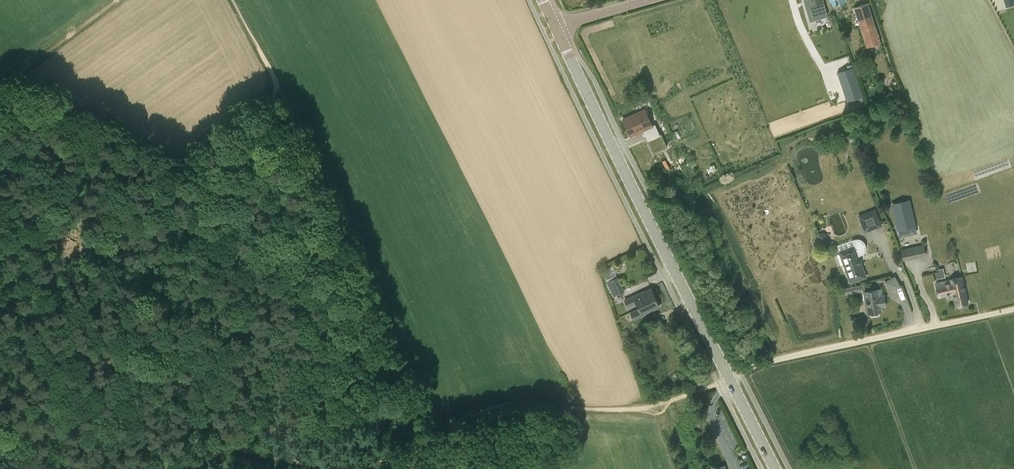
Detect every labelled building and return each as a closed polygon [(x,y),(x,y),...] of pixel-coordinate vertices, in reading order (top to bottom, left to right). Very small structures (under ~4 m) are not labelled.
[(854,7),(867,47),(881,42),(868,2),(854,7)] [(862,95),(852,67),(837,72),(847,101),(862,95)] [(645,109),(623,119),(630,136),(643,130),(653,152),(666,146),(661,134),(660,135),(655,124),(652,125),(645,109)] [(898,229),(912,225),(911,223),(914,222),(909,200),(893,204),(898,225),(898,229)] [(858,215),(865,232),(882,225),(876,208),(858,215)] [(857,256),(861,255),(864,253),(866,249),(866,246),(865,242),(862,240),(859,238),(855,239),(852,240),(855,250),(841,255),(844,264),(852,286),(866,281),(857,256)] [(898,248),(900,260),(926,256),(924,244),(898,248)] [(611,265),(600,270),(605,281),(616,276),(611,265)] [(931,280),(932,282),(944,279),(942,269),(922,274),(924,282),(931,280)] [(618,276),(606,281),(613,297),(625,291),(618,276)] [(885,281),(890,292),(901,286),(895,276),(885,281)] [(968,302),(962,278),(936,284),(939,296),(953,293),(956,305),(968,302)] [(863,290),(865,290),(864,283),(842,288),(844,294),(863,290)] [(636,303),(638,305),(655,298),(651,288),(641,293),(640,292),(624,300),(628,307),(636,303)] [(879,315),(880,311),(882,311),(881,307),(885,306),(883,295),(882,296),(881,289),(864,292),(867,314),(869,313),(871,316),(879,315)] [(659,306),(655,298),(638,305),(639,308),(631,313),(634,320),(650,312),(649,311),(659,306)]
